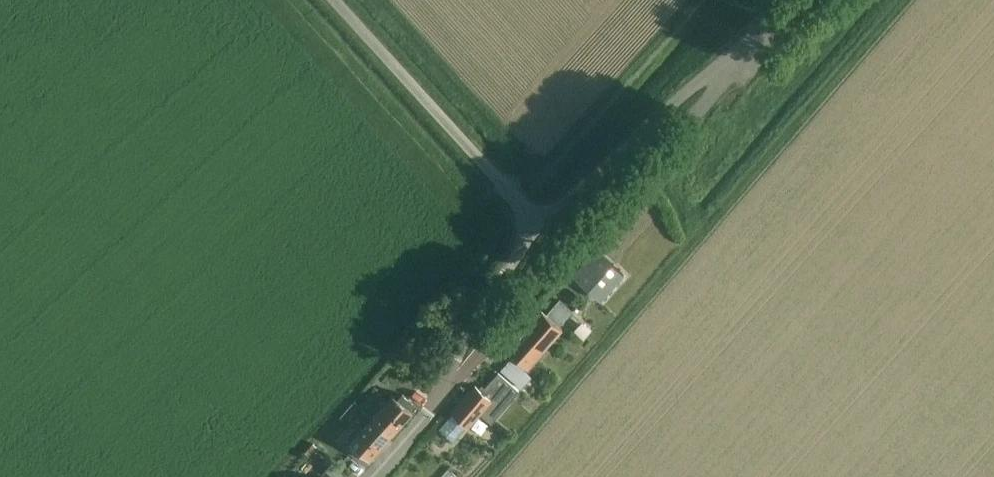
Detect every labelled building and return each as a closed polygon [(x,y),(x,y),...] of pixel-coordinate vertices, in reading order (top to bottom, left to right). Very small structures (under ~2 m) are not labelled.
[(600,301),(624,275),(596,250),(573,275),(600,301)] [(559,327),(572,312),(559,300),(546,315),(541,311),(507,350),(514,357),(502,371),(521,389),(531,378),(524,372),(562,329),(559,327)] [(491,423),(519,391),(499,374),(482,393),(475,387),(452,413),(453,414),(440,430),(454,442),(468,426),(469,427),(481,413),(491,423)] [(374,389),(359,406),(373,419),(392,436),(413,413),(412,412),(416,407),(403,395),(398,400),(394,396),(388,402),(374,389)] [(356,430),(347,439),(351,443),(347,447),(360,458),(364,454),(370,460),(392,437),(392,436),(373,419),(372,419),(360,433),(356,430)] [(349,476),(333,463),(326,470),(333,476),(348,476),(349,476)]
